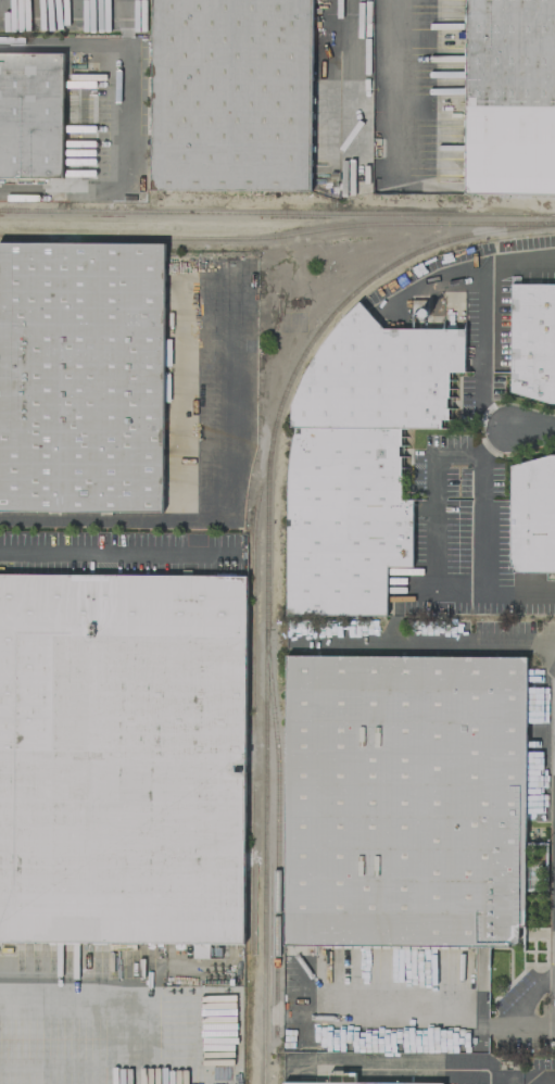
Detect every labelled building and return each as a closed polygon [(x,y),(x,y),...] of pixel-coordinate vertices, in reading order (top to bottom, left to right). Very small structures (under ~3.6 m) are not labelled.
[(150,191),(311,192),(313,0),(151,0),(150,191)] [(467,191),(554,192),(554,0),(468,0),(467,191)] [(60,177),(61,53),(0,52),(0,176),(60,177)] [(161,511),(0,511),(0,242),(162,243),(161,511)] [(510,390),(552,403),(554,403),(554,283),(512,283),(510,390)] [(294,429),(290,428),(290,404),(303,374),(323,344),(357,303),(383,329),(464,329),(463,370),(447,370),(447,396),(438,429),(402,429),(294,429)] [(287,615),(287,463),(294,429),(402,429),(402,500),(412,501),(412,564),(387,564),(387,615),(287,615)] [(509,573),(554,574),(554,454),(510,466),(509,573)] [(240,943),(0,940),(0,574),(243,577),(240,943)] [(526,658),(525,928),(518,928),(518,945),(288,945),(288,658),(526,658)]
